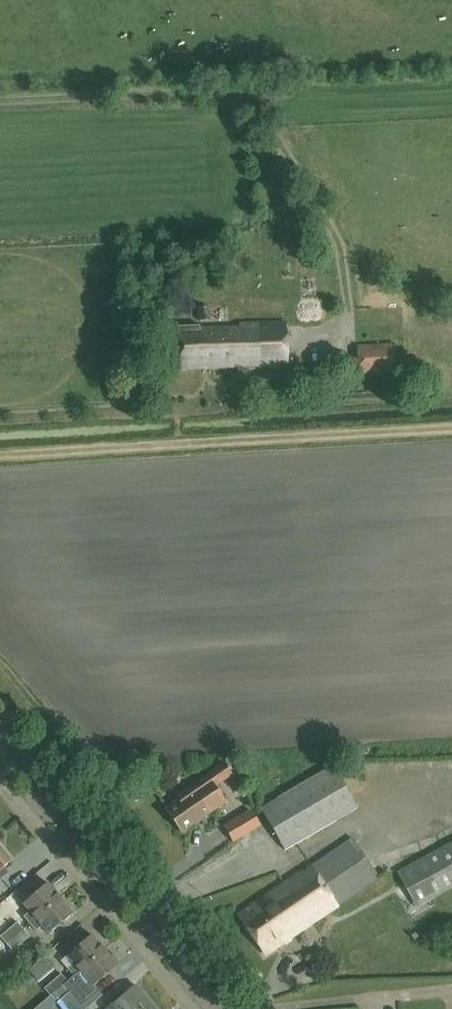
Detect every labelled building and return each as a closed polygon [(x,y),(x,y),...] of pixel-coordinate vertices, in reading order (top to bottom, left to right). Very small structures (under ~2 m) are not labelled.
[(419,252),(420,268),(431,268),(431,251),(419,252)] [(300,321),(320,321),(320,305),(299,305),(300,321)] [(286,367),(284,323),(239,324),(239,327),(200,329),(200,325),(179,326),(180,367),(244,365),(245,369),(286,367)] [(166,808),(182,832),(224,800),(213,784),(230,772),(222,761),(176,795),(179,798),(166,808)] [(285,850),(357,808),(333,765),(260,808),(285,850)] [(242,837),(260,826),(252,813),(234,823),(242,837)] [(265,953),(379,876),(352,837),(267,895),(266,895),(238,914),(265,953)] [(451,888),(451,841),(397,871),(416,907),(451,888)] [(3,874),(0,870),(13,859),(0,844),(0,876),(3,874)] [(29,924),(60,898),(46,882),(22,903),(29,911),(23,916),(29,924)] [(60,898),(29,924),(36,931),(42,926),(48,934),(73,913),(60,898)] [(23,928),(17,921),(0,936),(0,937),(6,943),(23,928)] [(23,928),(6,943),(12,951),(29,936),(23,928)] [(67,954),(67,955),(74,963),(68,969),(73,975),(104,950),(91,934),(67,954)] [(93,985),(117,965),(104,950),(73,975),(73,976),(67,981),(50,995),(50,996),(56,1003),(69,992),(81,1006),(98,991),(93,985)] [(61,973),(44,988),(50,995),(67,981),(61,973)] [(151,1004),(134,984),(105,1008),(145,1008),(151,1004)] [(33,1008),(34,1008),(48,1008),(56,1003),(50,996),(50,995),(33,1008)]
